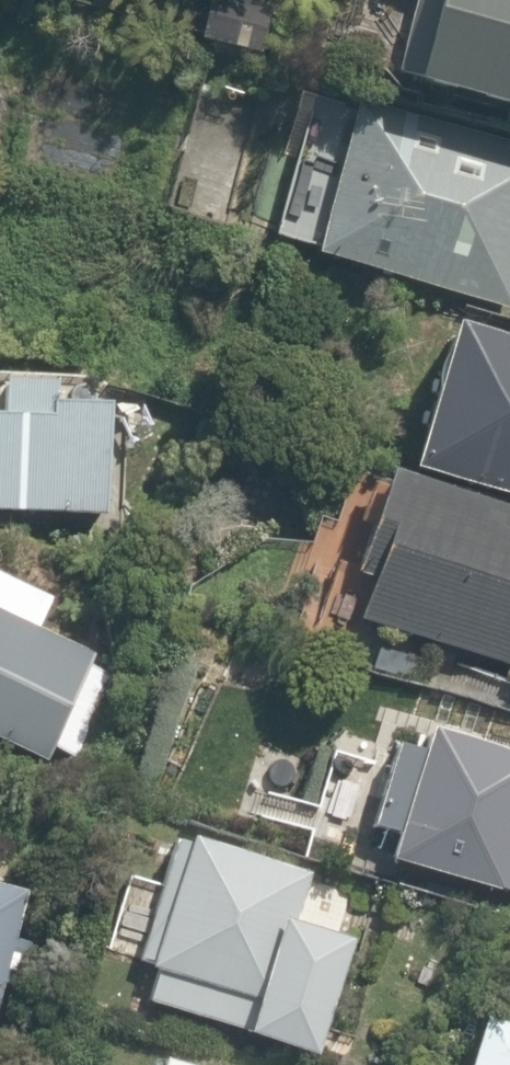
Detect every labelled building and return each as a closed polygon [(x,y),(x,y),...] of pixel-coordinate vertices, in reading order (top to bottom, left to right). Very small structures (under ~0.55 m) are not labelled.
[(421,84),(411,116),(462,131),(471,99),(509,111),(509,0),(418,0),(396,77),(421,84)] [(347,111),(309,254),(509,308),(509,154),(347,111)] [(424,326),(397,472),(500,491),(498,503),(509,506),(509,341),(424,326)] [(95,518),(107,382),(0,373),(0,510),(95,518)] [(342,583),(361,588),(352,624),(509,667),(509,510),(372,473),(342,583)] [(88,643),(95,628),(46,605),(50,597),(0,573),(0,747),(46,769),(55,748),(76,758),(107,694),(83,683),(99,649),(88,643)] [(408,738),(378,865),(509,896),(509,762),(408,738)] [(306,875),(164,839),(132,964),(148,968),(143,1008),(309,1049),(337,938),(293,927),(306,875)] [(0,882),(0,935),(10,884),(0,882)] [(464,1031),(455,1064),(509,1064),(509,1040),(509,1043),(464,1031)] [(155,1054),(152,1064),(190,1064),(155,1054)]
